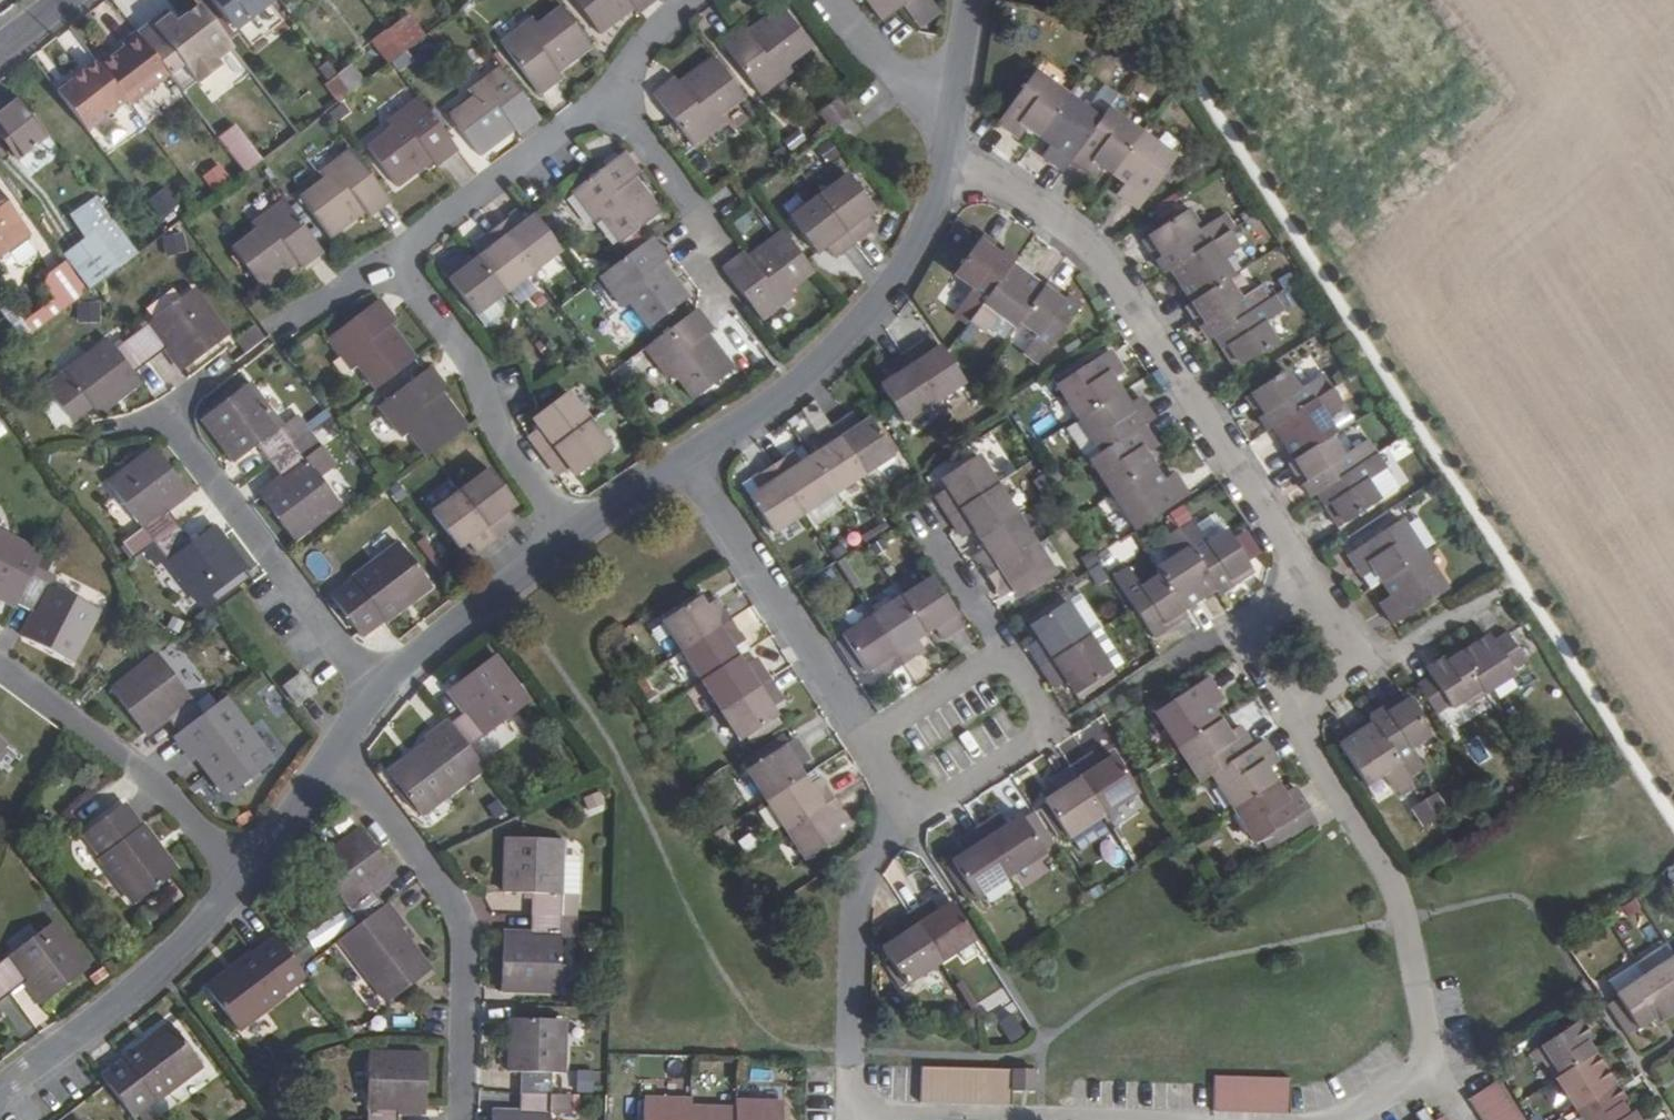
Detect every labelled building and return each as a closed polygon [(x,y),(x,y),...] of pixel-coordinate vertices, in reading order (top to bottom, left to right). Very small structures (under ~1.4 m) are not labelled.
[(203,1),(226,31),(268,0),(205,0),(203,1)] [(602,26),(635,0),(582,0),(602,26)] [(888,11),(902,0),(879,0),(888,11)] [(550,73),(557,69),(593,41),(564,3),(540,21),(535,16),(505,40),(542,87),(554,78),(550,73)] [(748,34),(742,27),(726,38),(764,88),(795,64),(791,58),(814,39),(786,3),(753,29),(748,34)] [(176,84),(182,92),(196,81),(198,83),(220,65),(216,60),(232,48),(221,35),(200,4),(183,17),(187,22),(180,28),(167,10),(138,32),(147,45),(166,69),(170,75),(176,84)] [(187,22),(183,17),(176,22),(180,28),(187,22)] [(388,62),(404,51),(386,28),(370,39),(388,62)] [(147,45),(138,32),(122,43),(127,47),(101,67),(127,101),(130,105),(170,75),(166,69),(147,45)] [(716,54),(683,80),(676,85),(670,79),(657,90),(695,139),(724,118),(720,112),(744,93),(716,54)] [(101,67),(97,62),(84,72),(114,111),(127,101),(101,67)] [(480,149),(516,122),(523,117),(527,124),(541,112),(502,62),(470,85),(475,90),(450,110),(480,149)] [(350,92),(363,82),(349,65),(336,74),(350,92)] [(88,130),(114,111),(84,72),(58,91),(88,130)] [(1121,194),(1142,208),(1179,158),(1115,109),(1104,121),(1040,73),(1003,122),(1024,136),(1032,127),(1058,147),(1050,156),(1068,170),(1076,159),(1096,174),(1103,165),(1128,183),(1121,194)] [(337,102),(350,92),(336,74),(323,84),(337,102)] [(439,149),(443,155),(459,143),(420,94),(389,119),(393,123),(369,142),(397,180),(432,154),(439,149)] [(834,127),(853,113),(839,95),(820,108),(834,127)] [(48,134),(20,97),(0,113),(0,132),(18,156),(48,134)] [(248,133),(226,149),(244,172),(292,136),(273,114),(248,133)] [(330,232),(365,206),(371,201),(375,206),(390,195),(352,144),(319,170),(324,176),(301,194),(330,232)] [(631,171),(636,165),(625,149),(574,190),(595,219),(602,215),(622,241),(661,211),(637,177),(631,171)] [(211,190),(229,179),(220,164),(202,175),(211,190)] [(819,251),(828,244),(836,254),(876,224),(868,214),(876,207),(848,173),(792,216),(819,251)] [(146,203),(163,222),(181,207),(165,187),(146,203)] [(306,250),(311,255),(325,244),(287,194),(254,220),(258,225),(236,242),(265,282),(299,255),(306,250)] [(68,217),(84,239),(63,255),(90,291),(139,253),(95,196),(68,217)] [(23,237),(0,206),(0,254),(23,237)] [(477,310),(561,245),(536,214),(528,220),(517,209),(480,238),(489,251),(471,264),(460,253),(443,266),(477,310)] [(1193,211),(1186,216),(1198,237),(1206,231),(1193,211)] [(1198,237),(1186,216),(1147,242),(1170,277),(1176,274),(1196,304),(1190,308),(1213,344),(1219,340),(1241,373),(1281,348),(1268,329),(1286,317),(1277,302),(1270,306),(1261,293),(1242,304),(1229,284),(1237,278),(1224,260),(1242,249),(1234,235),(1226,241),(1217,225),(1206,231),(1198,237)] [(735,254),(721,265),(759,316),(790,293),(786,286),(808,268),(778,230),(741,260),(735,254)] [(163,237),(167,255),(185,251),(182,233),(163,237)] [(1015,263),(1018,259),(989,235),(959,273),(978,287),(963,303),(976,314),(972,320),(986,330),(1000,312),(1019,327),(1022,322),(1040,336),(1027,354),(1042,364),(1082,308),(1050,284),(1047,288),(1015,263)] [(656,256),(662,251),(651,237),(600,276),(623,307),(630,302),(648,325),(687,295),(661,261),(656,256)] [(62,310),(85,293),(65,266),(42,284),(62,310)] [(133,332),(152,356),(170,344),(186,365),(229,332),(193,286),(133,332)] [(386,319),(391,313),(380,299),(329,338),(353,368),(359,365),(377,389),(416,358),(391,325),(386,319)] [(702,328),(708,323),(696,307),(645,347),(669,378),(674,374),(693,398),(733,368),(707,333),(702,328)] [(134,370),(152,356),(133,332),(115,345),(109,338),(68,368),(96,407),(118,390),(121,393),(140,379),(134,370)] [(960,379),(936,343),(928,347),(920,336),(879,363),(888,375),(877,381),(901,418),(960,379)] [(1116,381),(1126,373),(1112,352),(1062,387),(1105,453),(1094,461),(1140,529),(1191,494),(1176,474),(1166,480),(1148,452),(1158,445),(1146,427),(1157,419),(1142,398),(1131,405),(1116,381)] [(410,430),(427,453),(460,430),(466,425),(440,392),(436,384),(440,379),(430,366),(380,404),(403,435),(410,430)] [(1389,471),(1380,458),(1372,462),(1362,449),(1344,460),(1333,442),(1339,436),(1326,416),(1344,403),(1336,390),(1329,394),(1319,380),(1299,393),(1289,376),(1250,402),(1271,432),(1277,428),(1300,462),(1293,467),(1314,500),(1321,496),(1344,529),(1383,502),(1370,483),(1389,471)] [(446,386),(440,379),(436,384),(440,392),(446,386)] [(272,459),(296,442),(250,381),(204,416),(237,458),(259,443),(272,459)] [(575,473),(610,446),(560,381),(547,392),(554,400),(532,416),(537,425),(527,433),(556,471),(568,463),(575,473)] [(750,494),(772,531),(893,452),(870,417),(861,421),(853,410),(810,439),(818,450),(798,462),(790,451),(751,477),(759,488),(750,494)] [(343,502),(296,442),(272,459),(286,477),(264,493),(296,537),(343,502)] [(111,480),(156,542),(180,523),(167,506),(189,489),(156,446),(111,480)] [(1023,595),(1059,572),(981,450),(944,474),(951,483),(939,491),(968,535),(979,528),(990,545),(979,553),(1006,594),(1017,587),(1023,595)] [(507,512),(516,505),(488,467),(430,513),(457,550),(467,542),(475,552),(516,522),(507,512)] [(1384,606),(1398,625),(1449,591),(1404,522),(1352,556),(1366,579),(1378,572),(1395,599),(1384,606)] [(180,523),(156,542),(202,602),(249,567),(216,524),(194,540),(180,523)] [(1224,590),(1254,568),(1230,531),(1214,542),(1202,523),(1186,534),(1182,528),(1169,537),(1181,556),(1160,569),(1164,575),(1145,587),(1133,568),(1117,579),(1155,636),(1190,612),(1186,608),(1220,585),(1224,590)] [(32,572),(42,551),(0,529),(0,595),(15,603),(17,598),(32,572)] [(143,529),(123,542),(132,556),(152,543),(143,529)] [(415,597),(433,583),(402,541),(356,576),(358,578),(335,595),(363,633),(385,616),(386,619),(402,606),(399,603),(412,594),(415,597)] [(1100,583),(1110,577),(1099,561),(1090,567),(1100,583)] [(100,608),(32,572),(17,598),(34,608),(39,610),(26,634),(73,658),(100,608)] [(846,636),(865,666),(867,668),(876,662),(885,673),(922,648),(915,637),(934,624),(943,635),(963,621),(932,575),(844,634),(846,636)] [(694,595),(660,616),(740,739),(776,718),(768,707),(780,699),(754,657),(742,665),(728,645),(741,639),(713,595),(700,602),(694,595)] [(1037,619),(1066,600),(1062,595),(1034,614),(1037,619)] [(1111,669),(1066,600),(1037,619),(1033,622),(1042,636),(1030,644),(1057,683),(1068,679),(1076,692),(1111,669)] [(22,632),(26,634),(39,610),(34,608),(22,632)] [(1526,659),(1510,635),(1498,643),(1497,641),(1466,661),(1462,657),(1431,675),(1432,680),(1419,687),(1436,711),(1448,703),(1452,708),(1463,700),(1467,705),(1517,673),(1514,667),(1526,659)] [(859,669),(865,666),(846,636),(840,640),(859,669)] [(181,731),(205,713),(159,653),(113,686),(145,729),(167,713),(170,718),(181,731)] [(421,814),(483,766),(469,746),(530,701),(495,655),(454,687),(468,708),(451,723),(448,719),(426,737),(429,742),(412,754),(415,758),(392,775),(421,814)] [(307,676),(290,688),(302,705),(320,692),(307,676)] [(1218,775),(1261,842),(1312,808),(1298,785),(1288,791),(1270,766),(1280,759),(1268,742),(1258,748),(1245,726),(1233,731),(1216,706),(1227,698),(1213,677),(1161,712),(1206,782),(1218,775)] [(1025,697),(1016,684),(1010,689),(1018,701),(1025,697)] [(819,705),(810,691),(801,695),(811,709),(819,705)] [(1376,726),(1344,747),(1370,786),(1388,774),(1400,791),(1413,781),(1409,776),(1423,767),(1411,746),(1431,734),(1406,696),(1372,719),(1376,726)] [(225,698),(205,713),(181,731),(178,733),(196,756),(200,754),(211,770),(216,765),(235,789),(272,762),(225,698)] [(167,713),(145,729),(148,733),(170,718),(167,713)] [(791,741),(747,770),(805,861),(810,858),(817,868),(835,856),(842,852),(835,841),(840,838),(834,828),(845,821),(818,779),(806,786),(794,768),(804,761),(791,741)] [(1048,801),(1069,836),(1141,790),(1119,753),(1105,761),(1098,751),(1054,781),(1061,791),(1048,801)] [(907,755),(901,759),(910,772),(916,768),(907,755)] [(1435,791),(1412,807),(1426,828),(1449,812),(1435,791)] [(125,802),(86,831),(103,854),(101,855),(135,900),(178,868),(164,848),(159,851),(152,841),(155,838),(144,822),(141,824),(125,802)] [(952,860),(975,895),(1046,850),(1025,816),(1010,825),(1001,813),(959,841),(966,852),(952,860)] [(360,828),(316,862),(360,923),(384,906),(370,886),(392,870),(360,828)] [(560,938),(562,893),(564,840),(505,838),(504,891),(532,892),(530,936),(503,936),(501,989),(558,990),(560,938)] [(911,854),(905,850),(895,865),(902,868),(911,854)] [(970,899),(975,895),(952,860),(948,864),(970,899)] [(577,893),(562,893),(560,938),(574,938),(577,893)] [(896,969),(905,981),(974,939),(951,901),(938,911),(930,899),(888,927),(895,937),(881,947),(896,969)] [(340,938),(387,1000),(426,972),(408,948),(412,945),(400,928),(404,925),(387,903),(384,906),(360,923),(340,938)] [(49,997),(90,965),(56,920),(0,961),(0,972),(13,990),(27,979),(31,975),(49,997)] [(237,1026),(304,975),(275,936),(236,963),(238,967),(228,974),(225,971),(205,986),(237,1026)] [(1617,996),(1639,1028),(1673,1005),(1673,958),(1617,996)] [(899,984),(905,981),(896,969),(891,973),(899,984)] [(0,972),(0,998),(13,990),(0,972)] [(42,1001),(49,997),(31,975),(27,979),(42,1001)] [(953,982),(969,1007),(975,1003),(961,979),(953,982)] [(549,1111),(570,1112),(571,1095),(549,1095),(550,1072),(560,1072),(563,1021),(515,1020),(515,1045),(509,1046),(509,1072),(520,1072),(519,1115),(491,1115),(491,1119),(549,1119),(549,1111)] [(138,1044),(103,1071),(132,1111),(199,1063),(169,1022),(150,1034),(151,1038),(141,1046),(138,1044)] [(1629,1109),(1626,1111),(1588,1058),(1593,1054),(1575,1027),(1544,1047),(1551,1060),(1546,1063),(1584,1119),(1637,1119),(1629,1109)] [(397,1104),(423,1105),(424,1053),(368,1052),(367,1119),(396,1119),(397,1104)] [(1011,1097),(1030,1097),(1030,1078),(1012,1078),(1012,1073),(922,1072),(922,1103),(1011,1104),(1011,1097)] [(1217,1112),(1289,1113),(1289,1081),(1217,1080),(1217,1112)] [(1486,1119),(1524,1119),(1500,1084),(1493,1088),(1474,1101),(1486,1119)] [(784,1108),(733,1107),(733,1111),(687,1111),(686,1105),(637,1104),(637,1119),(783,1119),(784,1108)]
